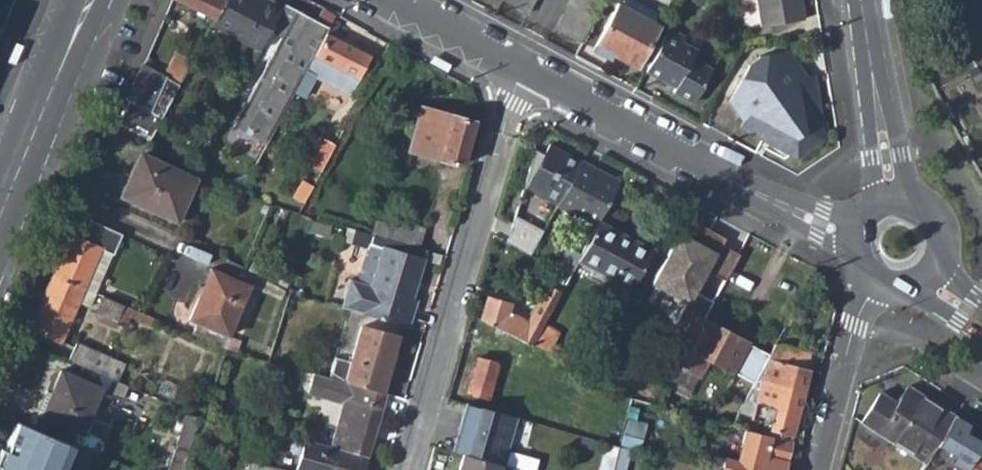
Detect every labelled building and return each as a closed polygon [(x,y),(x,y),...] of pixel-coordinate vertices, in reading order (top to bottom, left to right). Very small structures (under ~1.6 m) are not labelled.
[(214,21),(224,3),(218,0),(173,0),(172,1),(214,21)] [(281,9),(265,0),(225,0),(224,3),(214,21),(212,26),(258,50),(268,33),(281,9)] [(500,0),(525,12),(531,0),(500,0)] [(619,6),(652,24),(657,13),(632,0),(622,0),(619,6)] [(796,0),(751,0),(756,29),(799,22),(796,0)] [(268,33),(277,38),(294,10),(284,4),(281,9),(268,33)] [(655,26),(652,24),(619,6),(615,4),(591,47),(606,55),(608,51),(634,65),(655,26)] [(328,28),(294,10),(277,38),(231,126),(265,144),(294,90),(326,31),(328,28)] [(668,91),(690,103),(708,68),(690,58),(694,51),(678,42),(681,35),(666,27),(642,71),(671,86),(668,91)] [(326,31),(294,90),(305,96),(318,73),(351,90),(370,54),(326,31)] [(26,46),(17,42),(8,60),(13,62),(17,65),(26,46)] [(179,87),(192,63),(176,54),(163,77),(179,87)] [(788,148),(800,154),(814,145),(812,132),(817,128),(809,77),(801,78),(784,54),(757,58),(746,63),(726,101),(739,120),(736,126),(783,152),(788,148)] [(435,55),(430,63),(448,73),(452,65),(435,55)] [(113,124),(148,143),(161,119),(124,99),(113,124)] [(400,149),(452,165),(464,123),(413,108),(400,149)] [(308,160),(321,167),(335,140),(322,134),(308,160)] [(521,188),(554,207),(578,163),(547,145),(541,155),(531,149),(521,188)] [(788,148),(783,152),(795,158),(800,154),(788,148)] [(123,200),(178,223),(195,179),(142,156),(123,200)] [(554,207),(594,229),(597,224),(618,184),(578,163),(554,207)] [(504,245),(528,258),(541,232),(513,216),(504,245)] [(50,276),(83,289),(99,250),(111,254),(119,236),(75,217),(50,276)] [(723,281),(737,255),(721,246),(724,239),(686,219),(651,284),(686,302),(670,332),(691,342),(702,321),(712,302),(693,292),(704,271),(723,281)] [(386,240),(420,250),(426,230),(392,220),(386,240)] [(573,269),(571,273),(624,300),(650,253),(597,224),(594,229),(573,269)] [(368,249),(357,286),(347,282),(340,310),(407,328),(415,300),(412,299),(425,251),(420,250),(386,240),(354,231),(350,244),(368,249)] [(94,294),(111,254),(99,250),(83,289),(94,294)] [(571,273),(573,269),(560,261),(554,272),(567,280),(571,273)] [(187,320),(227,336),(248,287),(210,270),(187,320)] [(554,272),(531,313),(529,316),(533,318),(530,326),(510,315),(511,306),(487,299),(480,324),(525,358),(567,280),(554,272)] [(28,330),(59,344),(76,303),(88,308),(94,294),(83,289),(50,276),(28,330)] [(96,311),(116,319),(121,305),(102,297),(96,311)] [(531,313),(511,306),(510,315),(530,326),(533,318),(529,316),(531,313)] [(669,383),(689,393),(708,359),(732,372),(747,344),(702,321),(691,342),(669,383)] [(347,384),(380,394),(397,337),(358,327),(342,382),(347,384)] [(66,361),(115,382),(122,365),(73,345),(66,361)] [(769,427),(793,434),(808,371),(787,365),(790,349),(773,345),(752,385),(759,385),(756,400),(774,405),(769,427)] [(787,365),(808,371),(812,355),(790,349),(787,365)] [(467,394),(489,400),(499,366),(477,359),(467,394)] [(98,422),(90,419),(102,390),(59,372),(39,419),(44,421),(39,433),(70,446),(97,457),(103,443),(92,438),(98,422)] [(342,382),(311,373),(305,392),(342,403),(329,447),(368,458),(385,395),(380,394),(347,384),(342,382)] [(863,422),(924,462),(953,416),(909,387),(898,403),(882,393),(863,422)] [(463,457),(501,467),(514,420),(464,404),(450,453),(463,457)] [(176,443),(189,448),(198,418),(185,414),(176,443)] [(979,443),(961,432),(966,423),(953,416),(924,462),(920,466),(918,469),(961,469),(979,443)] [(70,446),(39,433),(16,423),(0,462),(0,469),(60,469),(70,446)] [(734,427),(723,469),(783,469),(790,441),(767,435),(734,427)] [(793,434),(769,427),(767,435),(791,441),(793,434)] [(981,439),(979,443),(961,469),(981,469),(981,440),(981,439)] [(297,469),(364,469),(368,458),(329,447),(305,441),(297,469)] [(188,453),(174,448),(167,469),(182,469),(188,453)] [(633,451),(620,448),(614,469),(628,469),(633,451)] [(501,467),(463,457),(459,469),(500,469),(501,467)]
